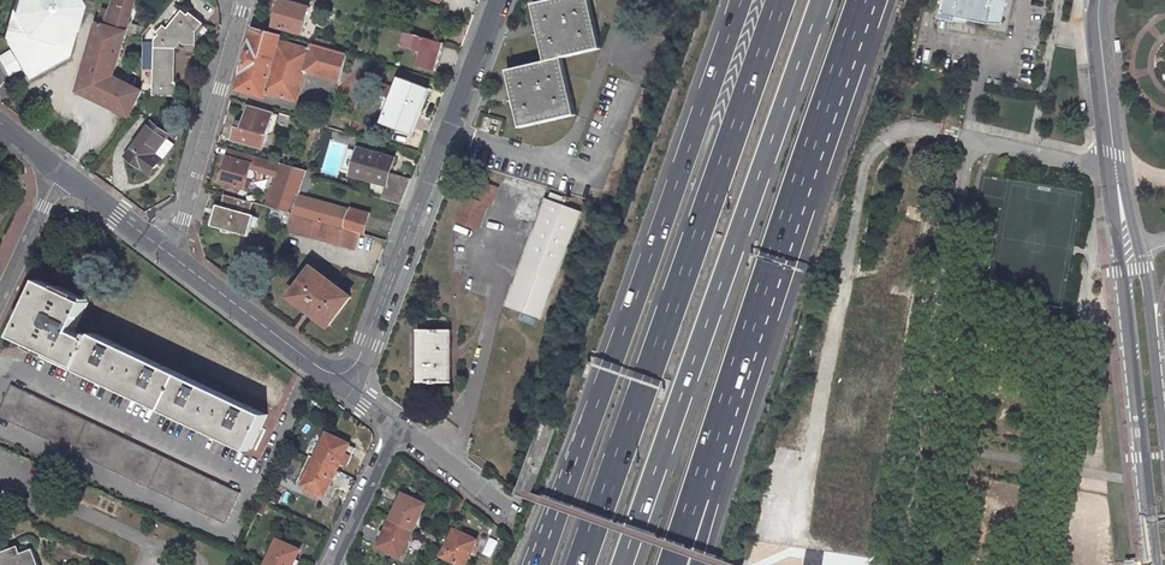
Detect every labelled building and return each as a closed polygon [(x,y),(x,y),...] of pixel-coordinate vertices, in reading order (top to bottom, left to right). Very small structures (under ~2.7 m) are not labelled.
[(2,39),(8,50),(19,70),(25,80),(67,59),(81,9),(76,0),(11,0),(2,39)] [(105,24),(129,30),(137,0),(113,0),(105,24)] [(290,0),(281,0),(273,27),(303,35),(312,6),(290,0)] [(533,4),(546,61),(563,58),(601,49),(590,0),(551,0),(533,4)] [(947,20),(965,23),(967,16),(1000,22),(1004,0),(950,0),(947,20)] [(189,17),(183,12),(168,30),(164,26),(158,33),(160,34),(155,40),(153,93),(177,94),(178,80),(174,80),(176,47),(181,40),(186,43),(197,42),(196,30),(202,23),(191,14),(189,17)] [(105,24),(96,21),(76,92),(131,119),(145,90),(117,75),(129,30),(105,24)] [(309,47),(283,40),(285,35),(253,26),(235,91),(267,100),(269,94),(299,103),(307,74),(340,83),(348,53),(330,48),(317,44),(311,42),(309,47)] [(435,70),(444,43),(406,32),(402,46),(422,52),(418,65),(435,70)] [(332,43),(319,39),(317,44),(330,48),(332,43)] [(351,45),(348,53),(365,58),(367,50),(351,45)] [(4,78),(19,70),(8,50),(0,55),(0,70),(4,78)] [(546,61),(507,70),(521,128),(576,115),(563,58),(546,61)] [(432,89),(400,76),(382,123),(414,136),(432,89)] [(249,105),(242,128),(237,126),(233,141),(265,150),(275,112),(249,105)] [(172,134),(152,120),(124,157),(151,176),(164,159),(157,154),(172,134)] [(350,177),(385,186),(382,197),(401,204),(411,178),(394,173),(398,157),(358,146),(350,177)] [(229,148),(219,183),(246,191),(252,170),(275,177),(279,163),(229,148)] [(307,171),(279,163),(275,177),(266,205),(293,214),(300,193),(307,171)] [(490,204),(489,206),(492,207),(500,187),(480,180),(473,198),(490,204)] [(349,208),(300,193),(293,214),(345,228),(351,207),(349,208)] [(254,203),(225,195),(222,205),(218,204),(211,227),(249,237),(252,227),(257,228),(260,218),(255,216),(255,215),(250,214),(254,203)] [(464,195),(454,221),(480,231),(489,206),(490,204),(473,198),(464,195)] [(583,213),(546,198),(506,306),(542,319),(583,213)] [(351,207),(345,228),(361,233),(366,234),(372,212),(351,207)] [(345,228),(293,214),(288,231),(356,251),(361,233),(345,228)] [(348,292),(310,262),(289,289),(327,320),(348,292)] [(63,290),(40,278),(13,333),(248,447),(263,416),(90,332),(87,337),(72,329),(86,301),(69,292),(70,290),(64,287),(63,290)] [(453,330),(418,330),(418,383),(452,383),(453,330)] [(8,383),(0,400),(0,417),(221,524),(236,493),(8,383)] [(333,470),(344,445),(321,435),(314,448),(317,450),(312,460),(329,468),(333,470)] [(309,459),(303,471),(306,473),(312,460),(309,459)] [(320,497),(333,470),(329,468),(312,460),(306,473),(303,471),(297,486),(320,497)] [(420,506),(398,495),(386,519),(398,525),(406,529),(407,530),(409,530),(420,506)] [(398,525),(386,519),(374,546),(396,557),(401,547),(399,545),(406,529),(398,525)] [(401,547),(409,530),(407,530),(406,529),(399,545),(401,547)] [(451,531),(439,558),(454,564),(461,564),(472,542),(451,531)] [(264,554),(267,555),(263,564),(288,564),(294,551),(271,540),(264,554)] [(30,544),(14,550),(13,548),(6,550),(7,551),(0,553),(0,564),(38,564),(30,544)]
